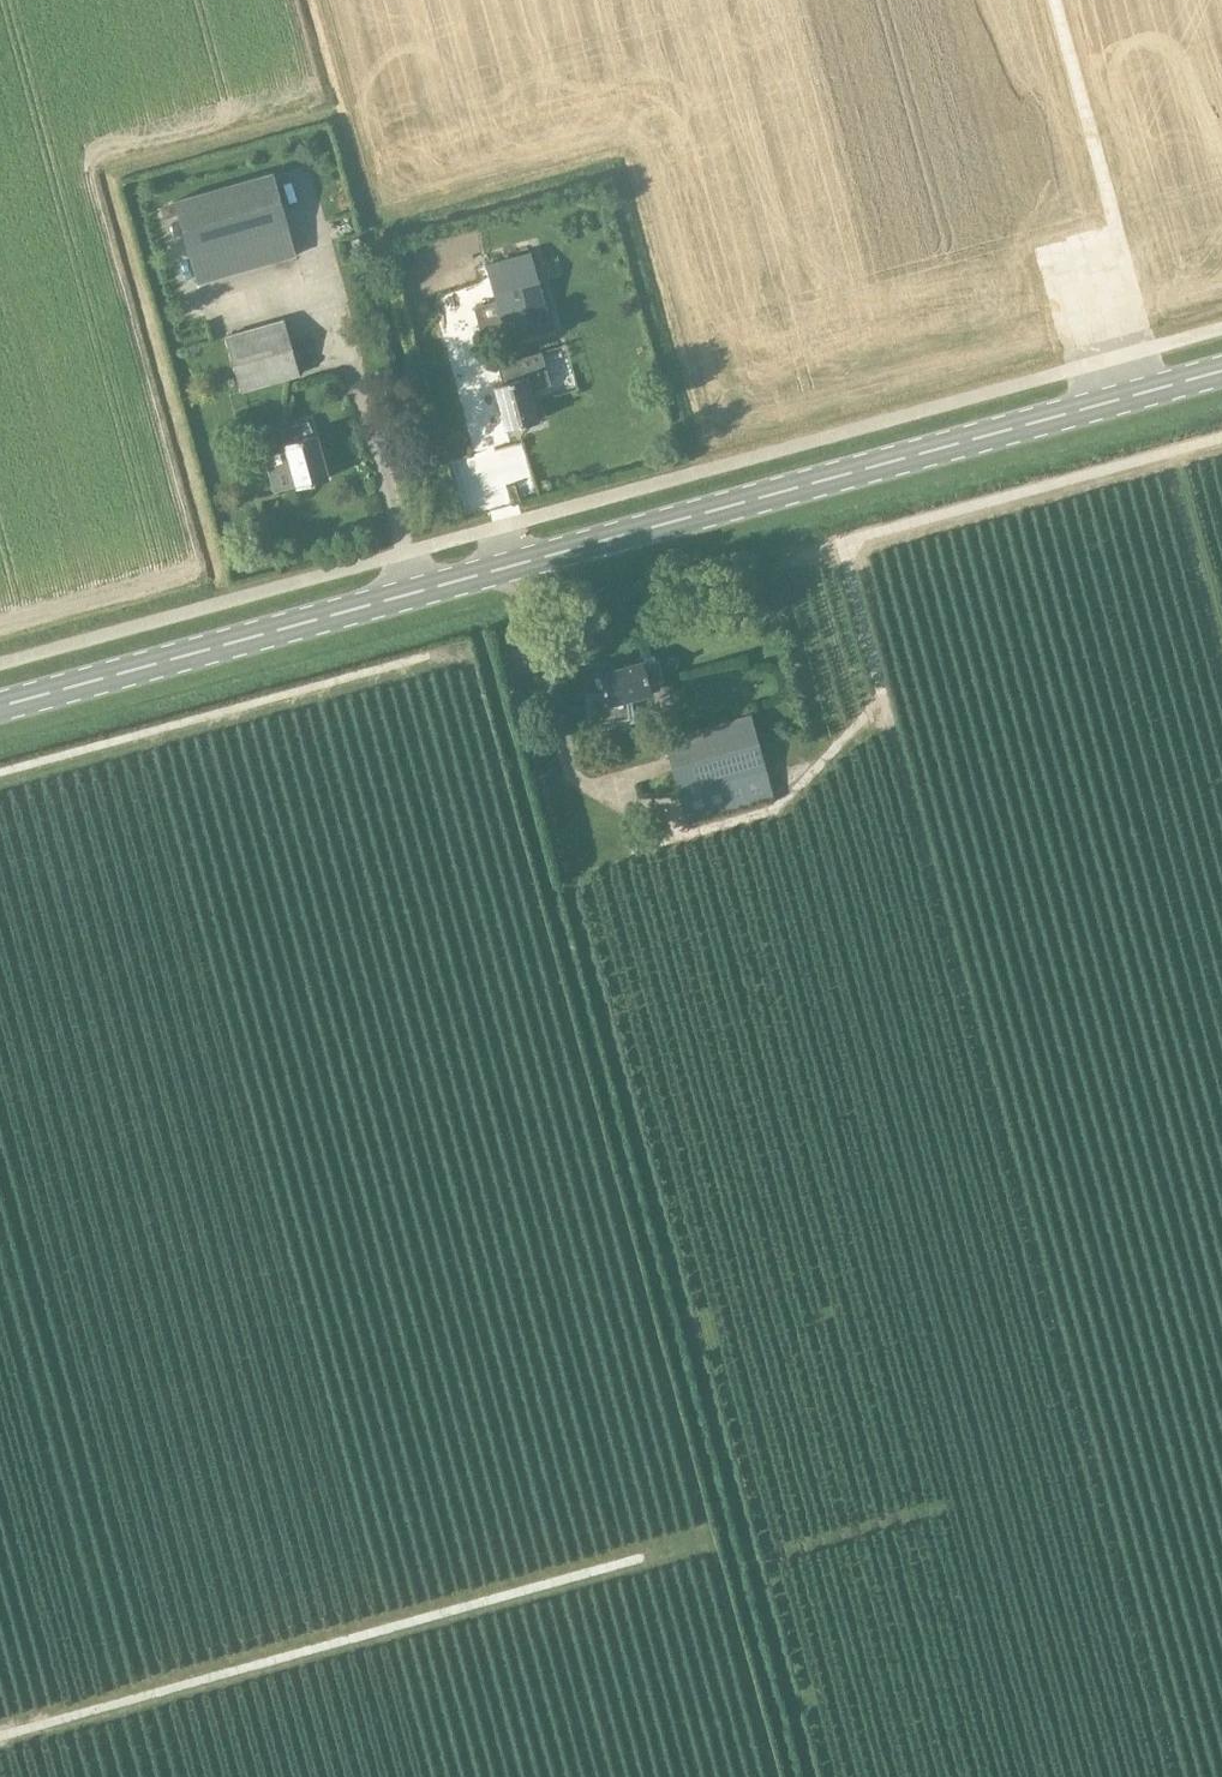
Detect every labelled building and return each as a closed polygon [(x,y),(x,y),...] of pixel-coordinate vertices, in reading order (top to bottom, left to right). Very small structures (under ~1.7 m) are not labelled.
[(196,284),(295,255),(272,172),(172,201),(196,284)] [(357,237),(350,239),(353,251),(361,249),(357,237)] [(499,320),(514,316),(543,308),(529,254),(485,265),(499,320)] [(543,308),(514,316),(518,332),(548,324),(543,308)] [(282,319),(224,335),(239,390),(298,374),(282,319)] [(501,382),(493,385),(505,429),(537,420),(529,390),(550,384),(541,350),(496,362),(501,382)] [(295,486),(326,478),(314,434),(307,421),(287,426),(291,440),(283,442),(295,486)] [(656,660),(653,661),(653,656),(642,657),(643,662),(641,662),(641,661),(597,673),(603,694),(585,696),(589,726),(630,720),(627,699),(650,693),(648,685),(662,680),(656,660)] [(686,820),(772,797),(750,715),(663,739),(686,820)]
